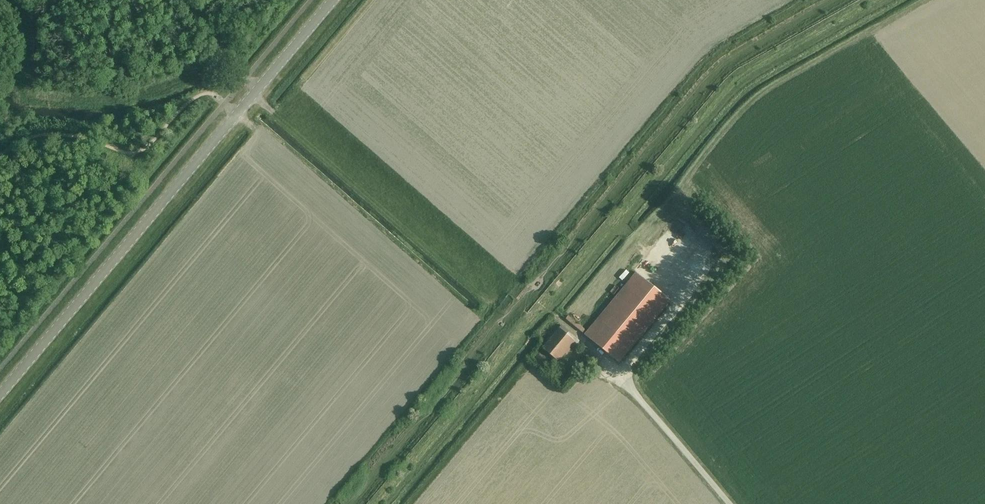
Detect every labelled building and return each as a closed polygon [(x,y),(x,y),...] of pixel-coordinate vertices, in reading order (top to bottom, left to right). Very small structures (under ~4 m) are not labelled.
[(619,363),(671,300),(636,272),(585,335),(619,363)] [(582,333),(585,330),(568,316),(565,319),(582,333)] [(569,348),(574,342),(566,335),(569,332),(561,326),(543,348),(559,361),(565,353),(566,354),(571,349),(569,348)]
